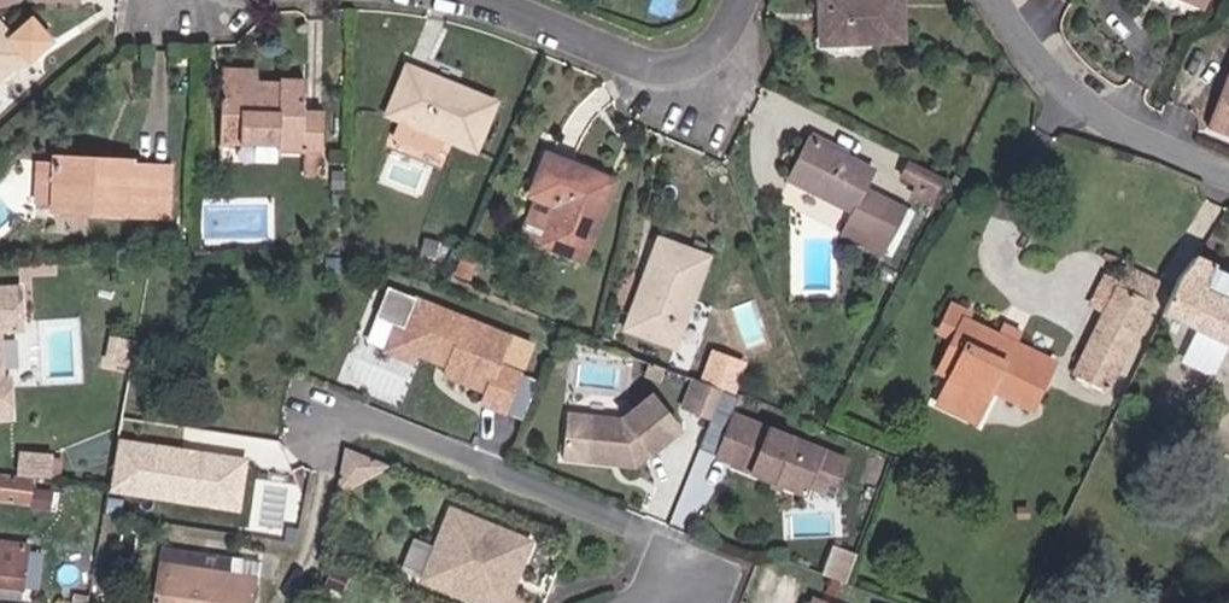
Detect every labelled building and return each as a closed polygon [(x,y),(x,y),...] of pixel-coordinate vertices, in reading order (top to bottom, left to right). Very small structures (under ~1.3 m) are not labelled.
[(822,45),(911,40),(909,0),(819,0),(822,45)] [(18,59),(22,64),(43,47),(23,23),(1,42),(0,41),(0,74),(18,59)] [(470,155),(489,100),(403,66),(384,120),(395,124),(446,145),(470,155)] [(1210,130),(1228,137),(1228,77),(1210,130)] [(217,101),(245,103),(246,95),(246,84),(218,83),(217,101)] [(246,95),(245,103),(217,101),(216,143),(258,144),(258,161),(318,162),(319,114),(295,113),(296,87),(265,87),(264,95),(246,95)] [(390,134),(442,155),(446,145),(395,124),(390,134)] [(810,147),(790,191),(852,218),(842,244),(883,261),(905,211),(865,195),(873,175),(810,147)] [(532,160),(602,189),(605,179),(537,149),(532,160)] [(40,195),(40,210),(157,213),(158,165),(114,163),(115,152),(41,151),(41,159),(40,195)] [(25,159),(24,195),(40,195),(41,159),(25,159)] [(571,264),(602,189),(532,160),(516,197),(524,200),(542,206),(528,246),(571,264)] [(939,184),(903,167),(895,183),(931,201),(939,184)] [(528,246),(542,206),(524,200),(508,239),(528,246)] [(707,262),(658,241),(624,330),(675,348),(707,262)] [(1195,257),(1178,277),(1162,313),(1228,344),(1228,272),(1195,257)] [(1107,306),(1074,374),(1108,389),(1159,282),(1127,266),(1124,272),(1120,281),(1107,306)] [(1107,306),(1120,281),(1105,273),(1092,299),(1107,306)] [(0,288),(0,328),(20,327),(18,287),(0,288)] [(497,370),(509,341),(415,304),(403,333),(414,361),(437,370),(440,365),(448,369),(443,381),(485,399),(480,410),(503,419),(519,379),(497,370)] [(1031,408),(1053,362),(1014,345),(1020,331),(1004,324),(997,338),(963,323),(967,315),(949,307),(937,333),(955,341),(951,348),(964,354),(940,406),(978,423),(992,392),(1031,408)] [(414,361),(403,333),(395,330),(384,358),(411,369),(414,361)] [(133,339),(115,336),(110,363),(128,366),(133,339)] [(748,361),(712,347),(700,378),(736,392),(748,361)] [(10,416),(7,378),(0,378),(0,416),(10,416)] [(689,378),(680,409),(709,417),(718,386),(689,378)] [(620,423),(590,419),(586,464),(612,466),(613,462),(624,463),(623,468),(634,468),(679,432),(651,397),(620,423)] [(802,504),(819,459),(727,421),(710,463),(727,470),(726,473),(802,504)] [(241,511),(249,456),(119,437),(111,492),(241,511)] [(336,493),(384,467),(344,451),(336,493)] [(48,478),(50,457),(20,453),(18,475),(48,478)] [(0,477),(0,500),(14,501),(18,479),(0,477)] [(529,543),(450,512),(422,582),(476,602),(506,602),(510,591),(507,583),(509,577),(517,574),(529,543)] [(401,573),(417,579),(430,544),(414,538),(401,573)] [(18,589),(18,586),(19,579),(35,581),(38,556),(23,554),(23,547),(0,544),(0,587),(18,589)] [(844,581),(854,553),(834,545),(823,574),(844,581)] [(162,548),(161,562),(184,564),(184,551),(162,548)] [(257,574),(241,572),(242,558),(217,554),(216,564),(203,563),(204,553),(184,551),(184,564),(161,562),(156,602),(254,602),(257,574)] [(203,563),(216,564),(217,554),(204,553),(203,563)] [(242,558),(241,572),(257,574),(259,560),(242,558)] [(19,579),(18,586),(34,588),(35,581),(19,579)] [(0,587),(0,597),(17,599),(18,589),(0,587)]
